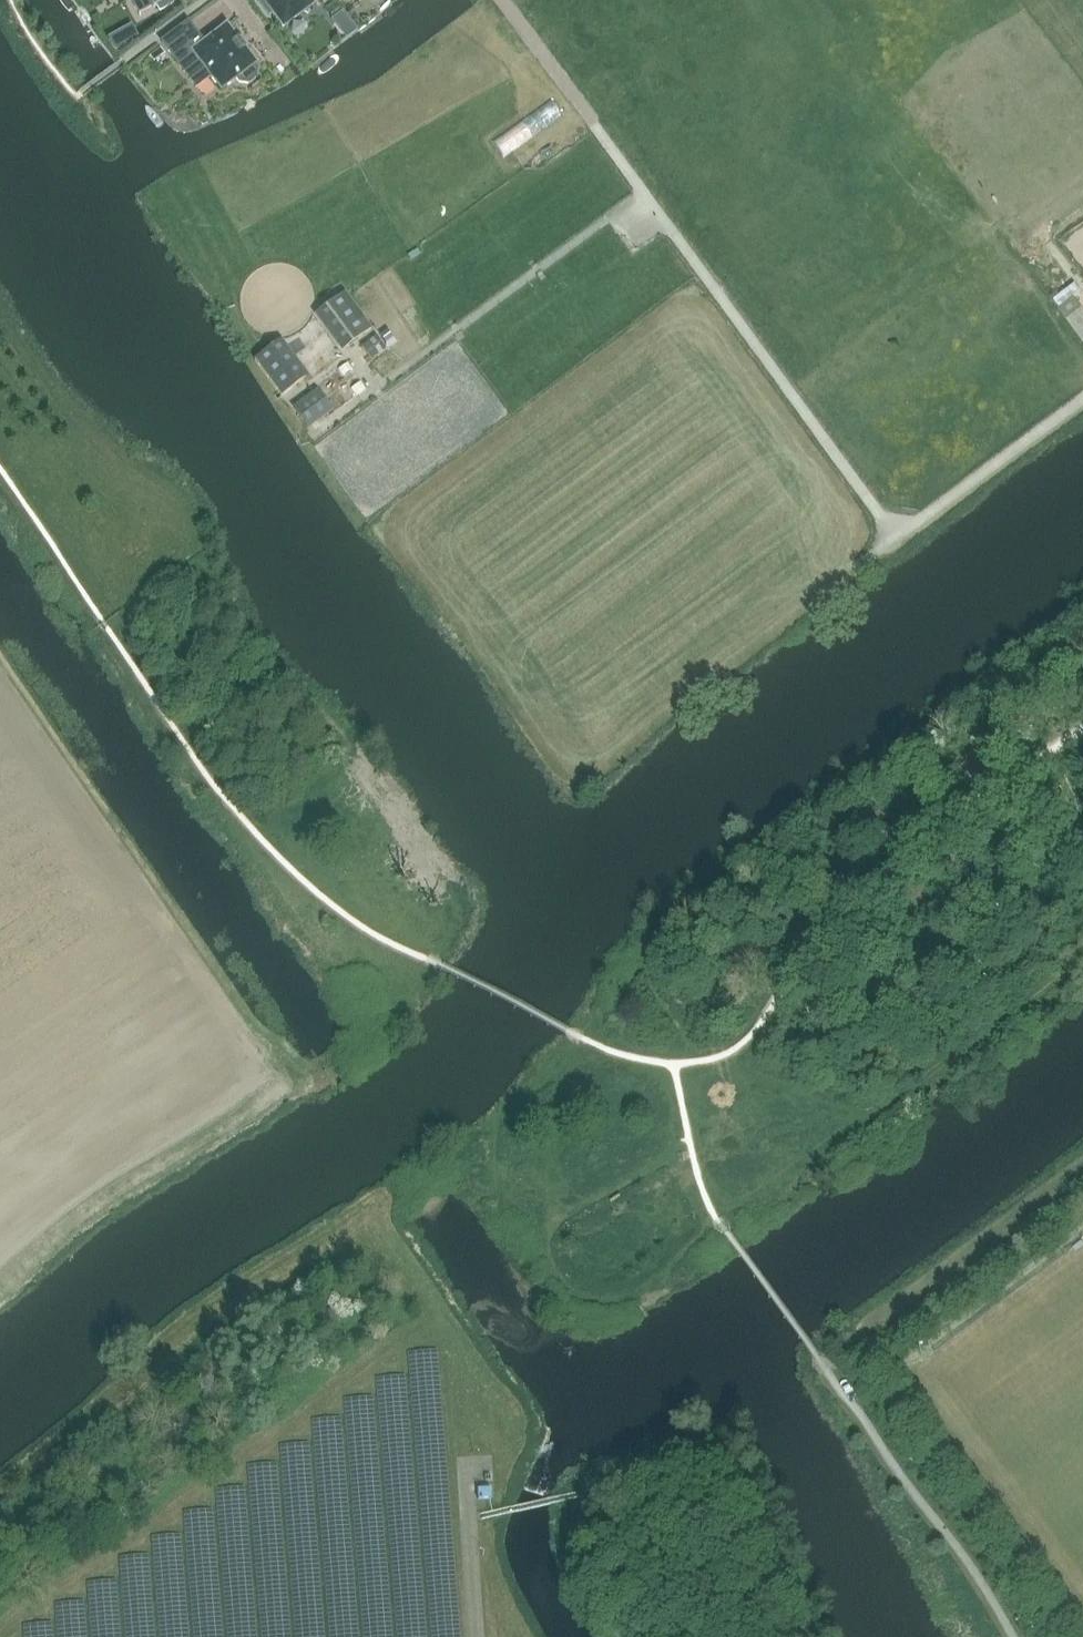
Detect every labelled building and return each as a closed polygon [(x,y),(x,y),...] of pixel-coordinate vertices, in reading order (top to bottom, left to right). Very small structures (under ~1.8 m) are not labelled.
[(153,7),(157,5),(160,10),(174,3),(172,0),(149,0),(153,7)] [(283,27),(308,8),(309,9),(321,0),(259,0),(258,1),(269,15),(272,13),(283,27)] [(161,42),(178,64),(192,53),(220,89),(221,91),(222,90),(222,89),(236,79),(239,83),(248,84),(255,78),(256,69),(254,66),(254,65),(255,66),(256,64),(255,63),(244,48),(243,47),(242,47),(240,43),(239,41),(238,42),(227,27),(226,25),(225,26),(203,43),(188,22),(161,42)] [(1054,288),(1061,296),(1082,279),(1075,271),(1054,288)] [(372,330),(344,292),(319,310),(346,348),(372,330)] [(255,360),(281,396),(302,381),(277,344),(255,360)] [(332,412),(317,390),(292,408),(308,429),(332,412)] [(478,1492),(492,1491),(491,1474),(477,1475),(478,1492)]
